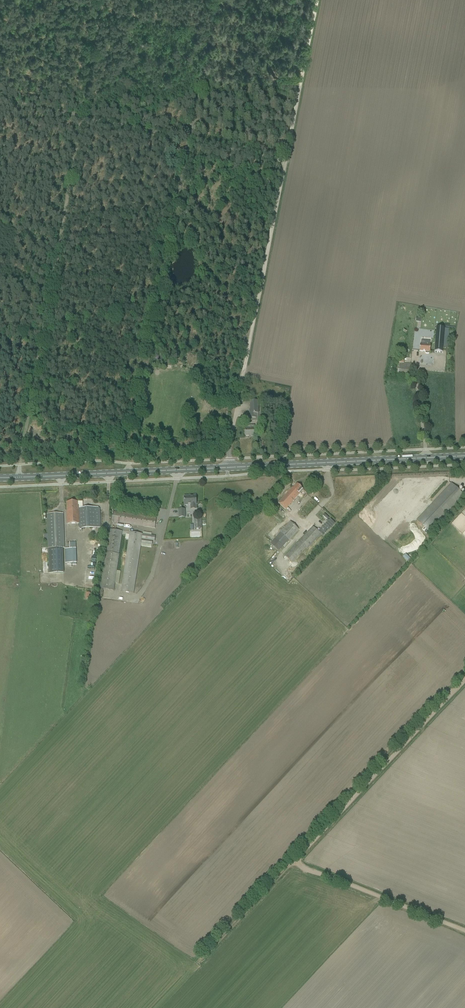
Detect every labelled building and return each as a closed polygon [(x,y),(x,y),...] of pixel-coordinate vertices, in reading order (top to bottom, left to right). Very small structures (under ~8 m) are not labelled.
[(436,328),(434,353),(442,353),(444,329),(436,328)] [(420,345),(419,352),(425,352),(425,353),(426,354),(428,354),(429,353),(429,352),(430,352),(430,345),(429,345),(429,342),(421,341),(421,345),(420,345)] [(397,357),(397,364),(400,364),(399,377),(411,378),(412,365),(404,364),(404,358),(397,357)] [(199,369),(194,371),(194,373),(196,373),(196,374),(194,375),(196,382),(204,380),(201,372),(200,373),(199,372),(200,372),(199,369)] [(250,418),(256,418),(256,414),(258,414),(258,401),(250,402),(250,414),(249,414),(250,418)] [(254,426),(250,426),(245,426),(245,436),(251,436),(251,437),(255,437),(254,426)] [(292,488),(286,495),(293,501),(300,493),(303,490),(297,484),(293,488),(292,488)] [(448,487),(417,521),(424,528),(422,530),(428,535),(430,533),(447,516),(462,500),(464,496),(451,484),(448,487)] [(185,505),(190,505),(191,509),(196,509),(196,505),(196,496),(184,497),(185,505)] [(66,514),(67,524),(79,524),(79,529),(101,528),(100,509),(98,508),(79,508),(79,505),(78,505),(78,502),(67,502),(67,514),(66,514)] [(113,512),(112,522),(155,528),(155,525),(156,518),(113,512)] [(63,513),(46,514),(48,549),(62,548),(65,548),(63,513)] [(194,519),(194,529),(202,529),(202,518),(194,519)] [(330,519),(318,531),(323,536),(335,523),(330,519)] [(299,530),(290,521),(270,543),(279,551),(299,530)] [(321,534),(313,526),(285,556),(292,563),(306,548),(307,549),(321,534)] [(109,529),(106,552),(105,552),(98,597),(102,597),(103,590),(114,591),(115,583),(119,584),(121,571),(117,571),(119,554),(122,531),(109,529)] [(155,536),(130,533),(121,592),(134,594),(141,543),(152,545),(152,541),(154,541),(155,536)]
